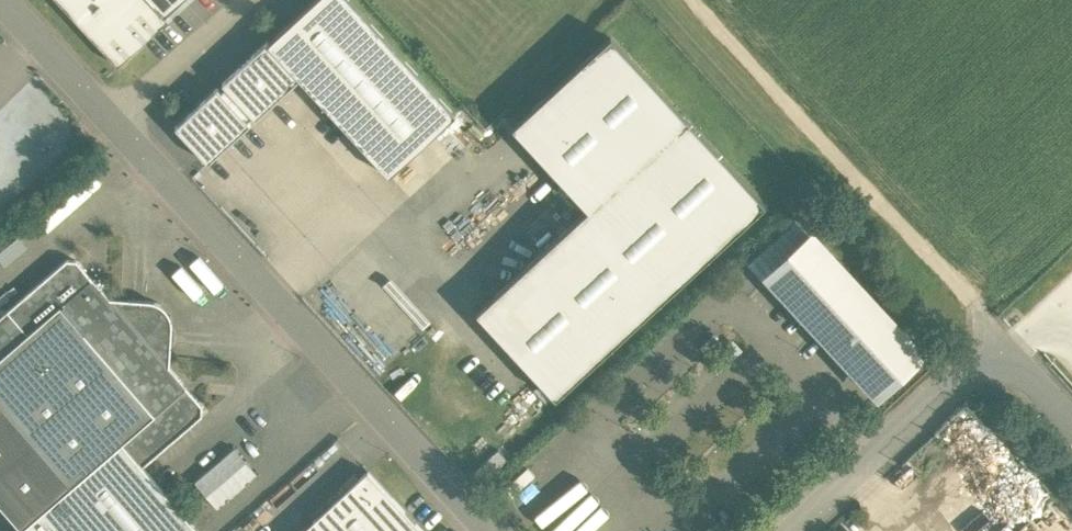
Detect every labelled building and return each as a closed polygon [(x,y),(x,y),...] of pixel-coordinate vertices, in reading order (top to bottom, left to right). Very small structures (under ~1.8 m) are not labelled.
[(118,65),(168,19),(164,16),(182,0),(57,0),(118,65)] [(268,44),(299,78),(389,176),(456,115),(350,0),(315,0),(269,43),(268,44)] [(765,204),(610,37),(512,127),(588,209),(476,312),(555,398),(765,204)] [(267,42),(222,83),(225,87),(252,115),(255,119),(299,78),(268,44),(269,43),(267,42)] [(252,115),(225,87),(221,91),(247,120),(252,115)] [(221,91),(217,88),(175,127),(208,163),(250,123),(247,120),(221,91)] [(921,354),(812,236),(769,275),(878,393),(921,354)] [(427,312),(365,248),(324,287),(385,352),(427,312)] [(109,298),(76,260),(67,260),(7,311),(27,334),(0,358),(0,406),(71,488),(122,444),(182,392),(186,397),(195,398),(169,368),(171,328),(165,327),(165,322),(164,318),(170,316),(168,312),(165,308),(161,305),(158,310),(154,309),(148,308),(149,302),(109,298)] [(161,305),(155,303),(149,302),(148,308),(154,309),(158,310),(161,305)] [(27,334),(7,311),(0,317),(0,358),(27,334)] [(182,392),(122,444),(142,467),(202,415),(202,406),(195,398),(186,397),(182,392)] [(122,444),(71,488),(0,406),(0,506),(21,530),(193,530),(195,528),(142,467),(122,444)] [(237,446),(195,482),(218,508),(259,472),(237,446)] [(368,471),(302,530),(423,530),(368,471)]
